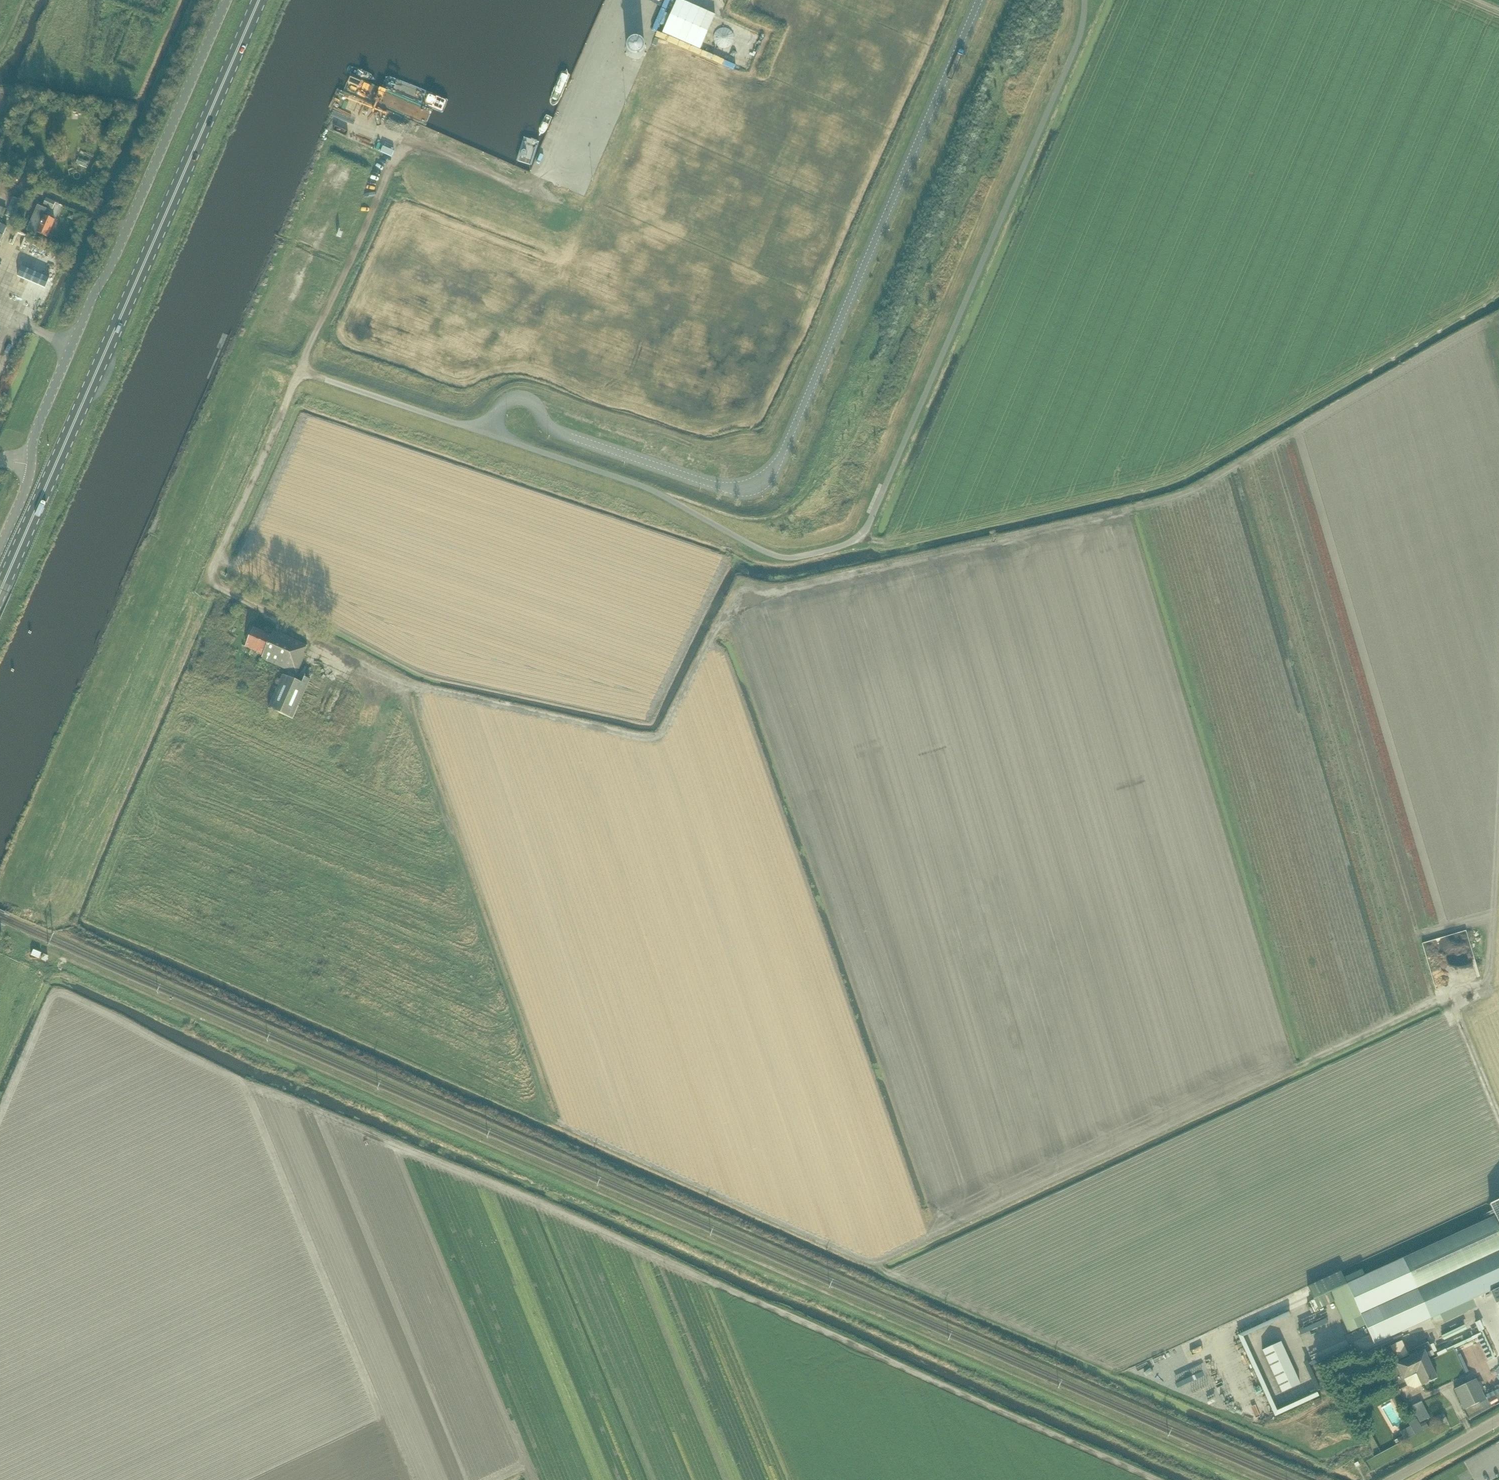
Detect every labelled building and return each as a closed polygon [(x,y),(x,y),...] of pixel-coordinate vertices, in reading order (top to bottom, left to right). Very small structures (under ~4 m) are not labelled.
[(683,33),(687,34),(692,34),(697,32),(700,28),(702,24),(702,19),(700,14),(696,11),(691,10),(686,10),(682,12),(678,16),(677,21),(677,25),(680,30),(683,33)] [(15,219),(23,201),(13,197),(5,215),(15,219)] [(53,210),(56,202),(47,199),(44,206),(53,210)] [(45,218),(49,210),(40,206),(31,229),(48,236),(54,221),(45,218)] [(18,276),(46,288),(50,279),(22,267),(18,276)] [(297,675),(306,655),(304,654),(308,646),(274,630),(273,635),(254,627),(246,647),(258,652),(257,654),(263,656),(261,660),(297,675)] [(293,719),(311,680),(305,678),(303,683),(284,674),(269,707),(293,719)] [(1490,1204),(1495,1216),(1401,1259),(1402,1260),(1357,1280),(1330,1292),(1348,1333),(1366,1325),(1374,1345),(1439,1315),(1442,1322),(1466,1310),(1476,1306),(1473,1300),(1489,1292),(1495,1304),(1498,1303),(1498,1304),(1498,1200),(1490,1204)] [(1417,1349),(1429,1341),(1425,1336),(1414,1344),(1417,1349)] [(1403,1340),(1391,1346),(1397,1359),(1408,1353),(1403,1340)] [(1424,1350),(1418,1353),(1415,1349),(1408,1353),(1410,1357),(1396,1364),(1404,1380),(1404,1379),(1408,1386),(1415,1389),(1422,1386),(1437,1378),(1424,1350)] [(1317,1388),(1320,1387),(1310,1365),(1300,1370),(1296,1370),(1298,1373),(1307,1373),(1310,1379),(1302,1382),(1308,1382),(1308,1381),(1311,1388),(1309,1389),(1298,1393),(1305,1393),(1317,1388)] [(1486,1399),(1476,1379),(1454,1389),(1464,1410),(1486,1399)] [(1420,1423),(1420,1422),(1430,1418),(1426,1408),(1415,1413),(1420,1423)] [(1411,1422),(1409,1426),(1411,1430),(1415,1431),(1419,1429),(1420,1426),(1418,1422),(1414,1421),(1411,1422)]
